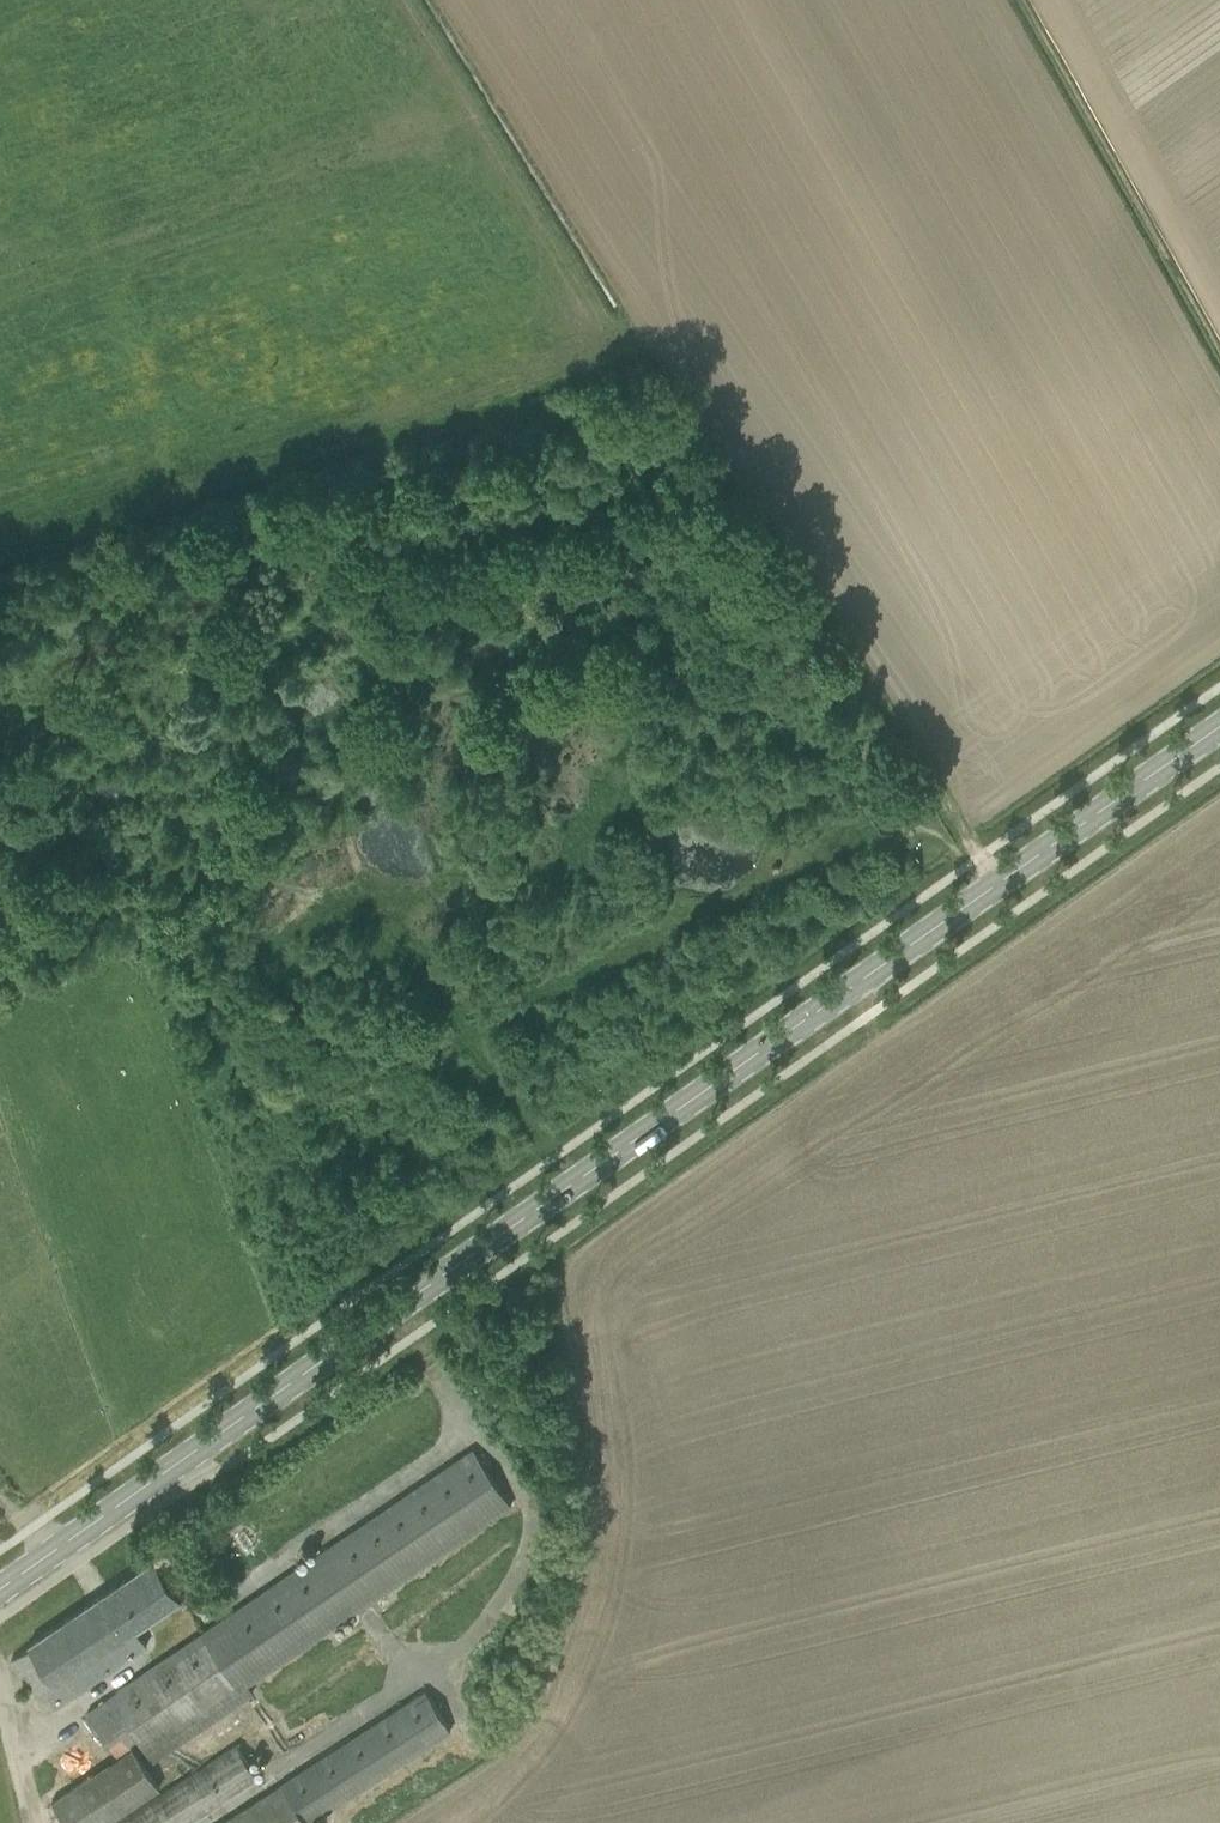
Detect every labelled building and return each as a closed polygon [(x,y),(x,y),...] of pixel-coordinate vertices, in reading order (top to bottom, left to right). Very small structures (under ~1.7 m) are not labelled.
[(638,616),(620,622),(625,635),(642,629),(638,616)] [(686,728),(686,736),(696,736),(696,728),(686,728)] [(47,987),(68,979),(64,967),(42,976),(47,987)] [(370,988),(382,982),(385,976),(383,970),(376,967),(364,972),(362,980),(365,985),(370,988)] [(111,1697),(89,1712),(119,1757),(54,1802),(68,1822),(107,1822),(160,1787),(129,1743),(138,1737),(154,1761),(254,1694),(248,1684),(512,1505),(475,1451),(215,1627),(214,1625),(209,1628),(210,1630),(111,1697)] [(182,1598),(155,1559),(29,1644),(31,1646),(12,1659),(48,1712),(148,1645),(137,1629),(182,1598)] [(283,1785),(224,1822),(309,1822),(452,1732),(425,1690),(281,1783),(283,1785)] [(117,1822),(185,1822),(257,1777),(237,1746),(117,1822)]
